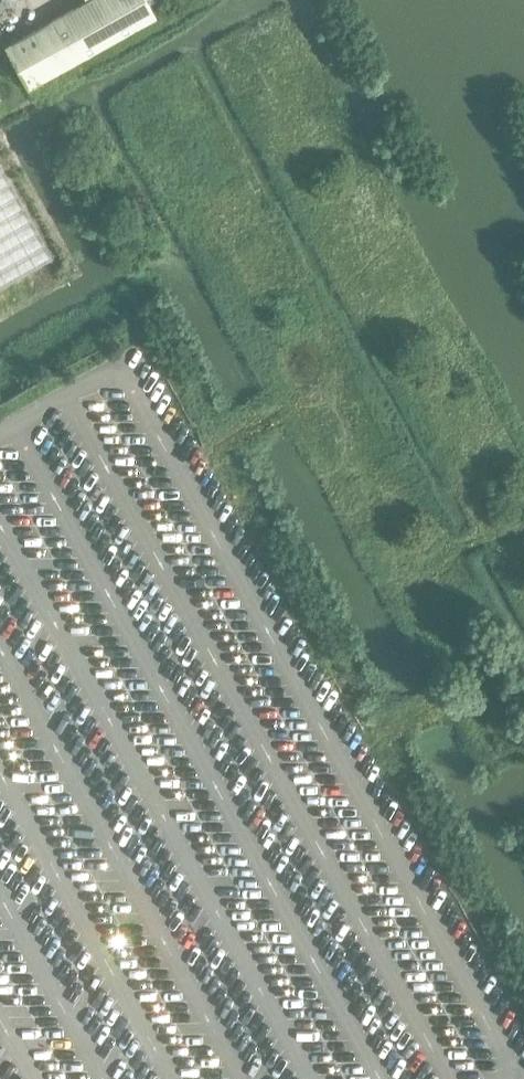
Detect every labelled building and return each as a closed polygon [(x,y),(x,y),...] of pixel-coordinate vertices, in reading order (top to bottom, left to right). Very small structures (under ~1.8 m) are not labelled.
[(154,15),(146,0),(85,0),(5,45),(28,86),(154,15)] [(52,255),(31,216),(0,161),(0,284),(52,255)]
